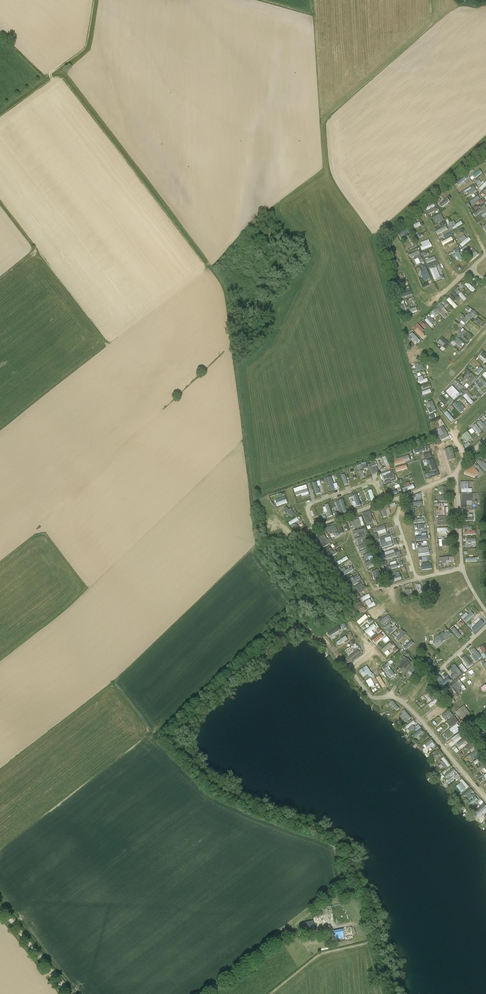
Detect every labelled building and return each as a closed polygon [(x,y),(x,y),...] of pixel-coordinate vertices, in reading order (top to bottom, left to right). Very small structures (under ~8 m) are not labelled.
[(470,177),(473,180),(482,172),(479,169),(470,177)] [(478,190),(480,192),(485,186),(485,181),(478,190)] [(467,196),(477,192),(474,185),(464,190),(467,196)] [(478,200),(480,204),(483,202),(478,196),(470,202),(472,205),(478,200)] [(439,204),(442,207),(450,201),(447,198),(439,204)] [(432,208),(435,207),(434,204),(426,208),(428,214),(433,212),(432,208)] [(441,213),(432,218),(434,221),(439,219),(441,222),(444,221),(441,213)] [(451,231),(463,224),(461,221),(455,224),(454,221),(447,224),(451,231)] [(399,232),(400,236),(409,232),(407,228),(399,232)] [(446,245),(451,243),(450,240),(453,239),(452,236),(443,239),(446,245)] [(462,243),(460,244),(461,246),(471,241),(469,237),(466,239),(464,236),(459,238),(462,243)] [(430,243),(428,244),(427,241),(422,242),(423,249),(431,247),(430,243)] [(472,260),(478,254),(473,248),(467,254),(472,260)] [(417,265),(423,261),(420,254),(417,256),(418,258),(414,260),(417,265)] [(427,266),(422,267),(424,272),(421,272),(423,281),(430,279),(427,266)] [(437,267),(430,269),(434,280),(440,277),(437,267)] [(472,292),(475,290),(468,282),(465,285),(472,292)] [(463,291),(459,294),(463,300),(467,298),(463,291)] [(454,309),(457,306),(454,302),(455,300),(452,296),(447,300),(454,309)] [(444,319),(447,316),(445,314),(448,312),(440,303),(437,306),(438,307),(436,310),(444,319)] [(455,322),(451,327),(456,331),(453,334),(456,336),(476,312),(472,309),(465,318),(464,317),(458,324),(455,322)] [(429,314),(424,319),(430,327),(436,322),(429,314)] [(477,318),(473,322),(479,326),(482,322),(477,318)] [(413,328),(423,339),(426,336),(422,332),(424,330),(418,324),(413,328)] [(473,335),(477,330),(472,326),(468,331),(473,335)] [(466,344),(468,341),(463,337),(467,332),(463,329),(451,343),(454,346),(456,344),(460,347),(464,342),(466,344)] [(417,345),(420,340),(412,333),(408,337),(417,345)] [(440,348),(442,351),(449,345),(442,337),(437,341),(442,346),(440,348)] [(418,352),(409,357),(411,360),(420,355),(418,352)] [(415,373),(424,370),(422,362),(414,364),(416,370),(414,370),(415,373)] [(467,389),(476,377),(466,369),(462,374),(469,380),(464,386),(467,389)] [(481,389),(484,386),(485,388),(485,383),(481,378),(475,383),(481,389)] [(446,391),(454,400),(460,394),(452,386),(446,391)] [(471,405),(473,402),(470,399),(473,396),(467,390),(462,395),(471,405)] [(438,398),(446,407),(453,401),(451,398),(447,402),(442,396),(438,398)] [(453,405),(461,413),(465,409),(457,401),(453,405)] [(452,419),(454,417),(449,409),(443,413),(450,423),(453,421),(452,419)] [(480,420),(478,422),(485,431),(485,430),(485,420),(483,423),(480,420)] [(472,426),(479,434),(482,431),(475,424),(472,426)] [(441,440),(449,437),(444,426),(440,428),(443,435),(439,437),(441,440)] [(462,435),(467,443),(472,440),(467,431),(462,435)] [(448,461),(455,459),(452,448),(445,450),(448,461)] [(409,455),(397,458),(397,456),(393,456),(394,464),(410,461),(409,455)] [(430,464),(432,471),(437,470),(434,459),(426,461),(427,465),(430,464)] [(477,463),(485,471),(485,463),(485,464),(480,460),(477,463)] [(367,465),(372,475),(378,472),(375,465),(377,465),(375,461),(367,465)] [(366,462),(357,465),(361,479),(365,478),(362,469),(367,468),(366,462)] [(479,473),(475,468),(477,466),(474,463),(465,471),(472,479),(479,473)] [(386,483),(396,480),(393,470),(383,474),(386,483)] [(462,492),(472,492),(472,488),(469,488),(469,482),(461,481),(460,489),(462,489),(462,492)] [(296,497),(309,493),(306,485),(294,489),(296,497)] [(354,508),(361,505),(357,494),(353,496),(355,501),(352,502),(354,508)] [(462,494),(461,505),(472,505),(472,494),(462,494)] [(275,500),(277,506),(287,502),(285,496),(275,500)] [(336,501),(339,513),(347,511),(343,499),(336,501)] [(329,505),(323,506),(324,512),(327,512),(329,517),(332,516),(329,505)] [(286,507),(284,508),(290,518),(295,515),(291,508),(289,510),(286,507)] [(385,510),(389,509),(389,507),(381,509),(382,517),(387,516),(385,510)] [(462,520),(473,521),(473,513),(472,513),(472,510),(462,509),(462,520)] [(362,514),(367,525),(371,523),(369,520),(373,519),(370,510),(362,514)] [(437,526),(446,525),(446,516),(437,517),(437,526)] [(359,519),(353,520),(354,528),(364,526),(362,517),(359,517),(359,519)] [(300,520),(291,525),(294,531),(303,527),(300,520)] [(335,536),(347,531),(345,525),(346,524),(345,520),(341,521),(343,527),(337,529),(338,532),(334,533),(335,536)] [(465,535),(476,534),(476,530),(472,530),(472,527),(469,527),(469,523),(463,524),(464,528),(467,528),(467,531),(464,531),(465,535)] [(329,531),(331,538),(335,537),(334,533),(338,531),(336,525),(325,528),(326,532),(329,531)] [(384,525),(376,528),(379,535),(387,532),(384,525)] [(358,532),(359,541),(364,540),(364,535),(367,534),(367,532),(358,532)] [(331,538),(327,540),(324,533),(317,537),(322,548),(333,542),(331,538)] [(380,550),(387,548),(385,542),(378,545),(380,550)] [(421,545),(417,545),(418,556),(429,555),(429,547),(422,547),(421,545)] [(327,559),(338,554),(336,550),(332,551),(330,546),(323,549),(327,559)] [(394,553),(391,554),(390,551),(385,552),(386,555),(383,556),(384,560),(395,557),(394,553)] [(346,556),(337,562),(339,564),(348,559),(346,556)] [(396,561),(390,563),(390,565),(387,566),(388,570),(398,567),(396,561)] [(343,576),(354,570),(352,567),(346,570),(344,568),(340,570),(343,576)] [(350,578),(352,584),(361,581),(359,575),(350,578)] [(366,589),(364,585),(361,586),(361,584),(354,587),(356,593),(366,589)] [(405,586),(406,598),(413,597),(412,588),(409,589),(408,586),(405,586)] [(369,608),(376,605),(374,602),(371,603),(369,600),(365,602),(369,608)] [(461,617),(466,623),(474,615),(471,611),(468,615),(466,612),(461,617)] [(480,612),(473,617),(478,623),(484,618),(481,615),(480,612)] [(362,626),(366,624),(364,621),(366,620),(364,615),(358,618),(357,617),(348,621),(351,628),(360,623),(362,626)] [(389,615),(380,620),(383,625),(392,620),(389,615)] [(395,625),(387,630),(390,634),(398,629),(395,625)] [(329,636),(341,630),(339,626),(327,632),(329,636)] [(451,630),(459,639),(462,636),(454,627),(451,630)] [(436,647),(452,635),(449,630),(445,633),(444,632),(431,642),(436,647)] [(404,631),(396,639),(398,641),(406,634),(404,631)] [(347,642),(350,640),(347,635),(337,641),(342,648),(348,644),(347,642)] [(387,635),(380,640),(382,643),(385,640),(387,644),(391,641),(387,635)] [(407,650),(413,643),(410,640),(404,647),(407,650)] [(392,656),(401,650),(396,642),(387,648),(392,656)] [(357,650),(349,656),(353,660),(361,654),(357,650)] [(404,656),(397,668),(405,672),(411,660),(404,656)] [(469,667),(472,664),(465,656),(461,659),(469,667)] [(485,663),(483,660),(475,665),(479,672),(485,669),(485,670),(485,662),(485,663)] [(391,661),(382,667),(389,678),(394,675),(388,666),(393,663),(391,661)] [(450,669),(453,674),(451,676),(452,678),(461,673),(455,664),(452,666),(453,667),(450,669)] [(412,676),(418,669),(412,665),(407,673),(412,676)] [(359,670),(363,677),(368,674),(370,677),(373,676),(367,666),(359,670)] [(474,667),(469,670),(474,676),(470,679),(473,682),(481,676),(474,667)] [(382,688),(386,686),(384,684),(387,682),(385,677),(381,679),(379,676),(376,678),(382,688)] [(371,689),(375,687),(370,678),(366,681),(371,689)] [(457,682),(452,685),(458,694),(461,692),(459,689),(461,688),(457,682)] [(430,708),(438,702),(435,699),(428,705),(430,708)] [(392,700),(389,703),(396,711),(399,708),(392,700)] [(464,705),(456,712),(462,720),(470,713),(464,705)] [(432,716),(435,714),(436,716),(441,713),(438,708),(430,712),(432,716)] [(405,710),(400,714),(405,722),(411,718),(405,710)] [(446,721),(453,715),(449,710),(442,716),(446,721)] [(454,716),(446,723),(451,728),(458,721),(454,716)] [(472,718),(468,721),(472,726),(476,723),(472,718)] [(409,732),(415,729),(413,725),(416,723),(414,721),(406,726),(409,732)] [(457,724),(449,729),(451,732),(455,729),(458,732),(461,730),(457,724)] [(464,746),(468,743),(462,736),(464,735),(460,731),(455,736),(460,741),(464,746)] [(435,745),(431,739),(424,745),(428,750),(435,745)] [(471,742),(466,747),(469,751),(475,746),(471,742)] [(444,758),(439,762),(445,770),(450,766),(444,758)] [(456,777),(457,778),(459,777),(454,770),(451,772),(452,772),(447,776),(450,780),(456,777)] [(456,787),(462,793),(469,787),(462,779),(460,781),(461,782),(456,787)] [(469,799),(473,796),(470,793),(473,791),(470,788),(464,794),(469,799)] [(479,805),(477,801),(478,800),(476,797),(469,802),(473,809),(479,805)] [(480,814),(483,811),(485,815),(485,805),(485,804),(478,811),(480,814)] [(301,923),(303,931),(314,928),(313,921),(301,923)]
